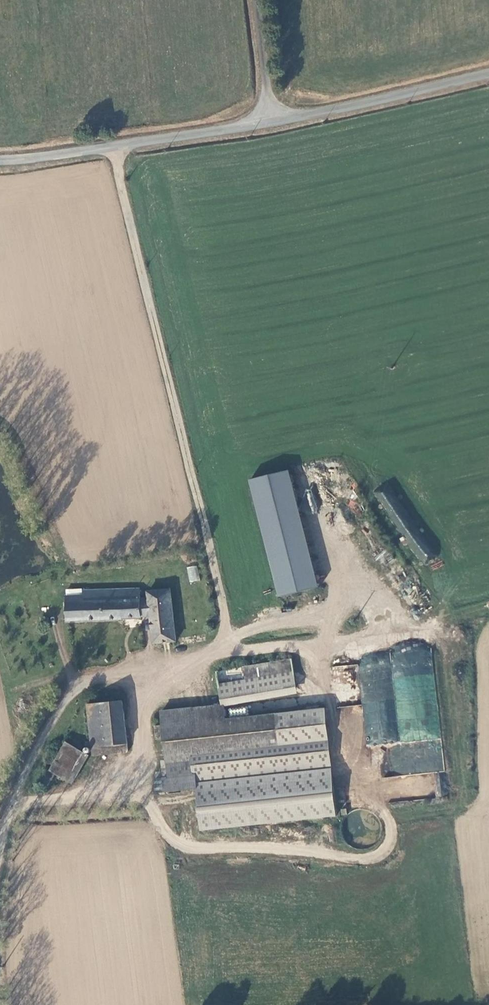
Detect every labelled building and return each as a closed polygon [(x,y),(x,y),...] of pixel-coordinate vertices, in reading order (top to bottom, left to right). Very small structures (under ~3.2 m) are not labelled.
[(249,478),(275,597),(316,588),(290,470),(249,478)] [(418,566),(433,557),(389,482),(374,491),(418,566)] [(197,566),(187,567),(188,582),(199,581),(197,566)] [(140,600),(139,590),(83,592),(83,596),(67,597),(67,623),(122,620),(140,618),(140,600)] [(140,600),(140,618),(150,617),(153,646),(176,643),(170,591),(148,592),(149,599),(140,600)] [(356,653),(366,746),(408,741),(411,772),(444,769),(430,645),(356,653)] [(244,670),(213,676),(217,702),(293,690),(287,663),(244,670)] [(332,681),(355,682),(356,666),(332,665),(332,681)] [(122,700),(86,704),(90,751),(113,748),(113,749),(127,748),(122,700)] [(221,708),(159,715),(160,730),(152,731),(154,745),(163,743),(166,782),(161,783),(163,796),(209,789),(208,778),(229,775),(326,762),(322,724),(320,712),(222,723),(221,708)] [(72,784),(88,754),(63,741),(47,771),(72,784)]
